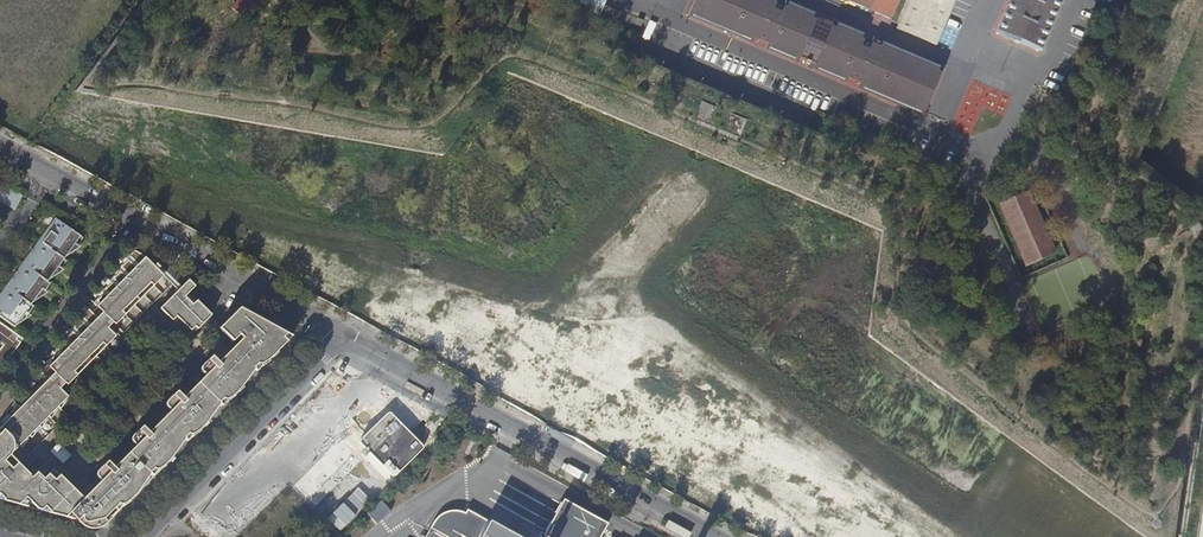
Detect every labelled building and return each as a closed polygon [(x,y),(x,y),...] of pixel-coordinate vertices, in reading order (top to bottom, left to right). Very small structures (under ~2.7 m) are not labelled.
[(943,71),(876,41),(873,46),(864,43),(866,39),(839,24),(815,14),(787,5),(785,9),(777,5),(778,0),(697,0),(691,15),(755,42),(758,37),(771,43),(769,49),(801,62),(802,59),(807,61),(806,64),(812,67),(814,64),(817,66),(815,68),(847,82),(850,75),(863,81),(861,88),(925,115),(943,71)] [(899,0),(844,0),(891,20),(899,0)] [(897,29),(935,45),(955,0),(909,0),(897,29)] [(997,33),(1039,51),(1060,0),(1011,0),(997,33)] [(171,147),(186,150),(189,133),(174,131),(171,147)] [(14,211),(23,195),(0,183),(0,203),(14,211)] [(1027,264),(1054,251),(1029,192),(1000,205),(1027,264)] [(9,298),(6,296),(12,288),(15,290),(26,275),(22,273),(28,265),(31,267),(42,252),(38,249),(52,230),(56,233),(59,229),(55,227),(60,219),(56,216),(0,298),(0,312),(9,298)] [(0,312),(0,314),(19,327),(74,251),(76,249),(73,247),(75,245),(72,243),(75,240),(79,244),(85,236),(60,219),(55,227),(59,229),(56,233),(52,230),(38,249),(42,252),(31,267),(28,265),(22,273),(26,275),(15,290),(12,288),(6,296),(9,298),(0,312)] [(783,241),(787,231),(774,226),(770,236),(783,241)] [(759,248),(764,237),(754,232),(749,244),(759,248)] [(145,254),(142,252),(136,257),(144,266),(142,269),(135,262),(128,269),(134,276),(132,278),(126,273),(119,279),(125,285),(122,288),(118,283),(111,290),(115,294),(112,297),(110,294),(103,302),(105,304),(102,306),(116,321),(165,270),(164,269),(167,266),(158,262),(156,264),(145,254)] [(784,283),(787,270),(776,268),(774,281),(784,283)] [(196,285),(190,279),(162,307),(169,315),(173,311),(188,325),(193,320),(201,328),(215,313),(190,292),(196,285)] [(110,459),(108,462),(100,469),(100,471),(99,472),(100,474),(106,481),(92,494),(114,515),(120,509),(121,509),(124,505),(130,498),(129,498),(134,493),(130,489),(134,484),(140,490),(153,472),(155,474),(164,463),(169,458),(164,454),(168,449),(175,455),(187,437),(189,439),(198,428),(203,423),(198,419),(203,414),(209,421),(222,402),(224,405),(233,393),(238,388),(233,384),(237,379),(244,386),(256,367),(258,370),(267,358),(272,353),(267,349),(272,344),(277,349),(282,345),(283,346),(294,336),(242,307),(221,327),(235,341),(241,334),(246,339),(223,362),(214,354),(205,364),(204,365),(203,367),(204,369),(210,375),(188,398),(179,389),(170,399),(169,400),(169,402),(170,405),(175,411),(153,433),(145,424),(135,434),(134,436),(135,439),(141,445),(119,468),(110,459)] [(52,365),(68,382),(117,333),(92,308),(84,315),(93,324),(90,326),(83,319),(76,326),(83,333),(81,336),(76,330),(68,337),(74,343),(71,345),(67,341),(60,349),(64,353),(62,355),(59,353),(52,360),(54,362),(52,365)] [(21,339),(0,324),(0,344),(2,346),(0,348),(0,369),(21,339)] [(520,354),(529,359),(534,349),(525,344),(520,354)] [(635,353),(632,364),(642,367),(645,356),(635,353)] [(470,357),(464,370),(477,376),(483,363),(470,357)] [(628,388),(644,396),(650,384),(634,376),(628,388)] [(22,444),(66,400),(71,395),(54,379),(40,393),(5,428),(22,444)] [(800,409),(806,401),(795,392),(789,401),(800,409)] [(740,410),(735,417),(746,425),(751,417),(740,410)] [(746,432),(740,442),(755,451),(761,442),(746,432)] [(75,516),(78,519),(81,515),(87,521),(89,521),(90,521),(92,520),(93,519),(94,518),(94,517),(94,515),(93,514),(89,510),(94,505),(62,474),(57,479),(51,472),(46,477),(40,471),(35,476),(20,462),(15,467),(4,456),(13,448),(2,437),(0,439),(0,496),(22,502),(30,495),(34,499),(33,500),(42,508),(43,508),(74,517),(75,516)] [(932,474),(927,481),(939,491),(945,484),(932,474)] [(382,500),(368,514),(377,523),(391,510),(382,500)] [(572,531),(581,536),(588,522),(579,517),(572,531)] [(430,527),(425,536),(447,536),(430,527)]
